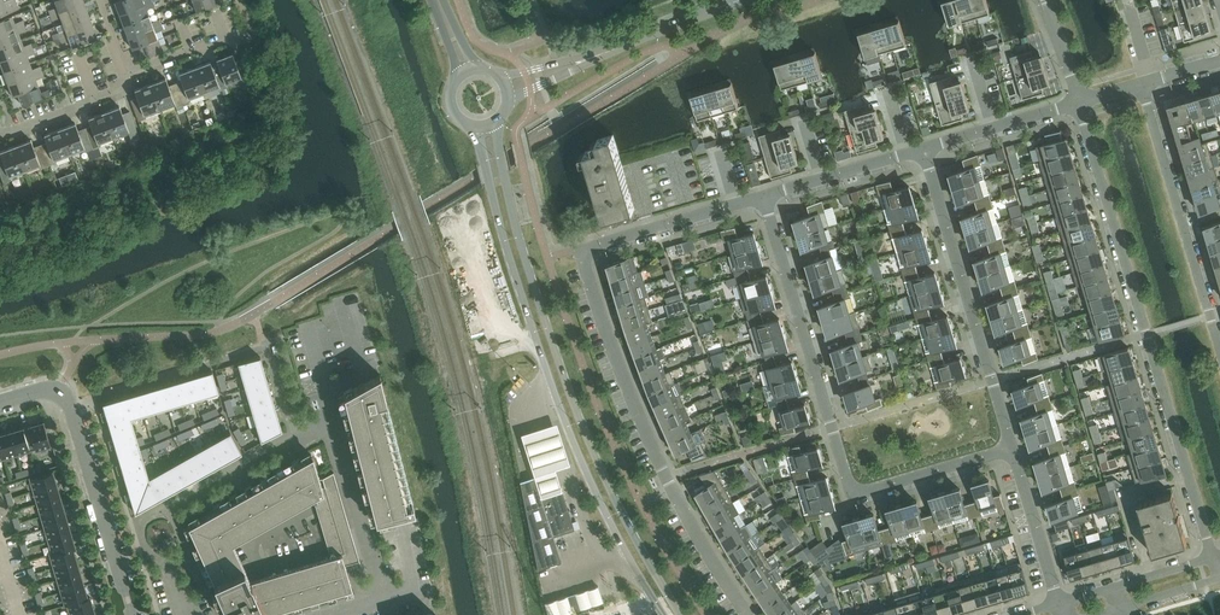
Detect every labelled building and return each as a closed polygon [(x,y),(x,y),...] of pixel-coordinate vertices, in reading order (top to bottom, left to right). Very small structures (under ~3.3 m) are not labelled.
[(19,8),(16,0),(4,0),(0,1),(0,15),(19,8)] [(84,2),(84,0),(55,0),(54,0),(57,7),(49,10),(51,15),(84,2)] [(115,1),(119,13),(153,1),(153,0),(118,0),(115,1)] [(227,0),(192,0),(196,11),(227,0)] [(950,25),(964,21),(957,0),(945,0),(943,1),(950,25)] [(972,0),(957,0),(964,21),(977,17),(972,0)] [(987,0),(972,0),(977,17),(990,13),(987,0)] [(1176,10),(1202,2),(1204,2),(1203,0),(1173,0),(1176,10)] [(148,10),(156,7),(153,1),(119,13),(124,25),(150,15),(148,10)] [(53,20),(60,17),(63,24),(89,14),(84,2),(51,15),(53,20)] [(1202,2),(1176,10),(1180,24),(1206,16),(1208,16),(1204,2),(1202,2)] [(1160,5),(1153,7),(1156,16),(1162,14),(1160,5)] [(60,38),(93,25),(89,14),(63,24),(57,26),(60,31),(58,32),(60,38)] [(1159,25),(1165,24),(1162,14),(1156,16),(1159,25)] [(160,20),(153,23),(150,15),(124,25),(128,37),(162,24),(160,20)] [(0,20),(0,34),(24,25),(22,19),(15,22),(12,16),(0,20)] [(1206,16),(1180,24),(1185,42),(1202,36),(1201,33),(1212,30),(1208,16),(1206,16)] [(907,45),(900,20),(886,24),(893,49),(907,45)] [(156,32),(164,29),(162,24),(128,37),(133,49),(138,47),(138,46),(159,38),(156,32)] [(880,53),(893,49),(886,24),(873,28),(880,53)] [(26,30),(24,25),(0,34),(0,47),(21,39),(19,33),(26,30)] [(72,47),(98,37),(93,25),(60,38),(62,43),(69,40),(72,47)] [(859,32),(866,57),(880,53),(873,28),(859,32)] [(1164,44),(1171,42),(1168,33),(1162,34),(1164,44)] [(999,43),(998,37),(997,37),(997,38),(988,40),(989,46),(999,43)] [(170,48),(168,42),(161,44),(159,38),(138,46),(138,47),(142,58),(151,55),(170,48)] [(23,45),(21,39),(0,47),(0,60),(33,48),(31,43),(23,45)] [(986,47),(986,46),(986,47),(984,42),(974,45),(975,50),(986,47)] [(969,52),(969,51),(969,52),(967,46),(958,49),(957,49),(959,55),(969,52)] [(35,53),(33,48),(0,60),(0,61),(4,72),(30,62),(27,56),(35,53)] [(1032,50),(1011,56),(1017,78),(1045,70),(1047,69),(1042,55),(1040,55),(1034,57),(1032,50)] [(823,76),(816,52),(802,56),(809,80),(823,76)] [(232,53),(217,59),(219,66),(227,87),(228,87),(227,84),(241,79),(242,82),(250,79),(242,58),(235,61),(232,53)] [(796,84),(809,80),(802,56),(789,60),(796,84)] [(213,69),(210,61),(195,67),(204,93),(219,87),(220,90),(222,89),(227,87),(219,66),(217,59),(219,66),(213,69)] [(775,64),(783,88),(796,84),(789,60),(775,64)] [(40,66),(32,69),(30,62),(4,72),(8,84),(42,71),(40,66)] [(179,73),(182,80),(175,83),(183,104),(190,101),(189,98),(204,93),(195,67),(179,73)] [(916,75),(914,69),(904,72),(905,77),(905,78),(916,75)] [(1045,70),(1017,78),(1023,99),(1045,93),(1043,86),(1049,84),(1051,83),(1047,69),(1045,70)] [(36,79),(44,76),(42,71),(8,84),(13,96),(18,94),(18,93),(38,85),(36,79)] [(902,79),(902,78),(900,73),(890,76),(892,81),(891,81),(892,82),(902,79)] [(952,76),(930,82),(933,90),(937,89),(941,102),(964,95),(966,95),(962,80),(954,83),(952,76)] [(166,78),(163,79),(150,84),(160,109),(175,104),(176,107),(183,104),(175,83),(168,85),(166,78)] [(886,84),(885,83),(884,78),(874,81),(873,81),(875,87),(886,84)] [(739,107),(732,83),(718,87),(726,111),(739,107)] [(146,118),(145,115),(160,109),(150,84),(135,90),(138,97),(131,100),(138,120),(146,118)] [(51,95),(48,89),(41,92),(38,85),(18,93),(18,94),(23,105),(51,95)] [(705,91),(712,115),(726,111),(718,87),(705,91)] [(692,95),(699,119),(712,115),(705,91),(692,95)] [(1218,113),(1212,94),(1200,97),(1206,117),(1218,113)] [(964,95),(941,102),(937,103),(943,125),(964,118),(962,111),(968,110),(970,109),(966,95),(964,95)] [(1187,101),(1193,121),(1206,117),(1200,97),(1187,101)] [(832,105),(830,99),(829,99),(820,102),(821,107),(821,108),(832,105)] [(1193,121),(1187,101),(1170,106),(1175,124),(1187,121),(1188,122),(1192,120),(1192,121),(1193,121)] [(818,109),(818,108),(816,103),(806,106),(808,111),(807,111),(807,112),(818,109)] [(866,104),(845,110),(851,131),(879,123),(881,122),(876,108),(875,109),(868,111),(866,104)] [(123,114),(120,106),(104,112),(114,137),(129,132),(132,140),(139,137),(130,111),(123,114)] [(801,114),(801,113),(800,108),(790,111),(789,111),(791,117),(801,114)] [(823,114),(825,121),(835,118),(833,111),(823,114)] [(89,118),(91,125),(85,128),(93,148),(100,146),(99,143),(114,137),(104,112),(89,118)] [(1188,122),(1187,121),(1175,124),(1183,149),(1202,144),(1200,137),(1193,139),(1188,122)] [(879,123),(851,131),(858,153),(879,146),(877,139),(883,137),(885,137),(881,122),(879,123)] [(78,130),(75,123),(60,128),(70,154),(85,148),(86,151),(93,148),(85,128),(78,130)] [(929,126),(922,128),(924,135),(931,133),(929,126)] [(45,134),(47,142),(41,144),(49,165),(56,163),(55,160),(70,154),(60,128),(45,134)] [(781,129),(759,135),(766,156),(793,148),(795,148),(791,133),(789,134),(783,136),(781,129)] [(1219,135),(1218,129),(1210,131),(1212,137),(1219,135)] [(737,139),(739,138),(748,136),(746,130),(736,133),(737,138),(737,139)] [(1048,143),(1036,147),(1041,161),(1071,152),(1067,137),(1064,138),(1061,130),(1046,134),(1048,143)] [(1202,134),(1204,139),(1212,137),(1210,131),(1202,134)] [(600,147),(586,151),(605,218),(636,209),(614,134),(598,139),(600,147)] [(734,140),(734,139),(732,134),(722,137),(724,142),(724,143),(734,140)] [(34,147),(31,139),(16,145),(25,171),(40,165),(41,168),(49,165),(41,144),(34,147)] [(718,145),(717,144),(716,139),(706,142),(705,142),(707,148),(718,145)] [(1208,142),(1202,144),(1183,149),(1186,162),(1212,154),(1208,142)] [(1017,152),(1014,144),(1007,146),(1009,155),(1017,152)] [(10,177),(25,171),(16,145),(0,151),(3,159),(0,160),(0,171),(4,182),(11,179),(10,177)] [(996,149),(1000,160),(1007,158),(1003,147),(996,149)] [(793,148),(766,156),(772,178),(793,171),(791,165),(798,163),(800,162),(795,148),(793,148)] [(851,150),(844,152),(844,149),(835,152),(838,160),(852,156),(851,150)] [(753,150),(745,152),(748,160),(755,158),(753,150)] [(1041,161),(1045,175),(1075,166),(1071,152),(1041,161)] [(1186,162),(1190,174),(1215,167),(1212,154),(1186,162)] [(953,182),(954,188),(956,188),(985,179),(978,155),(964,159),(967,169),(951,174),(954,182),(953,182)] [(1045,175),(1049,189),(1080,180),(1075,166),(1045,175)] [(1016,178),(1024,175),(1021,167),(1014,169),(1016,178)] [(1219,179),(1215,167),(1190,174),(1194,187),(1213,181),(1219,179)] [(960,201),(960,203),(975,198),(977,205),(992,201),(985,179),(956,188),(958,196),(957,196),(959,202),(960,201)] [(1197,199),(1217,193),(1219,193),(1219,183),(1219,179),(1213,181),(1194,187),(1197,199)] [(895,190),(892,180),(877,185),(884,209),(914,200),(915,200),(913,194),(912,194),(910,186),(895,190)] [(1049,189),(1053,203),(1084,194),(1080,180),(1049,189)] [(1015,186),(1005,189),(1007,196),(1017,193),(1015,186)] [(1030,195),(1027,186),(1019,189),(1022,197),(1030,195)] [(862,201),(859,190),(852,192),(855,203),(862,201)] [(848,193),(841,195),(844,206),(851,204),(848,193)] [(1219,207),(1219,203),(1217,193),(1197,199),(1201,212),(1219,207)] [(1088,207),(1084,194),(1053,203),(1057,217),(1088,207)] [(1022,197),(1024,205),(1032,203),(1030,195),(1022,197)] [(919,213),(918,208),(916,208),(914,200),(884,209),(891,231),(905,227),(903,220),(918,215),(918,214),(919,213)] [(799,234),(800,234),(824,227),(830,225),(823,201),(808,205),(811,215),(796,220),(798,228),(797,228),(799,234)] [(965,225),(967,231),(968,231),(969,231),(998,222),(992,201),(977,205),(979,212),(964,217),(967,225),(965,225)] [(1092,221),(1088,207),(1057,217),(1061,231),(1092,221)] [(1038,222),(1035,214),(1028,216),(1030,225),(1038,222)] [(1061,231),(1065,244),(1096,235),(1092,221),(1061,231)] [(972,244),(973,246),(988,241),(990,248),(1005,244),(998,222),(969,231),(971,239),(970,239),(971,245),(972,244)] [(1030,225),(1033,233),(1040,231),(1038,222),(1030,225)] [(1205,226),(1209,240),(1219,236),(1219,222),(1205,226)] [(725,242),(731,240),(735,254),(759,247),(759,246),(760,246),(758,240),(757,240),(754,232),(739,237),(736,226),(722,231),(725,242)] [(836,247),(834,240),(829,241),(824,227),(800,234),(800,235),(799,235),(801,241),(802,240),(805,249),(820,244),(822,251),(836,247)] [(925,237),(923,229),(907,234),(905,227),(891,231),(897,252),(927,243),(928,243),(926,237),(925,237)] [(1100,249),(1096,235),(1065,244),(1070,258),(1100,249)] [(1209,240),(1213,252),(1219,250),(1219,236),(1209,240)] [(683,242),(676,244),(679,255),(686,253),(683,242)] [(932,256),(930,251),(929,251),(927,243),(897,252),(904,274),(918,270),(916,263),(931,258),(931,257),(932,256)] [(1040,243),(1036,244),(1033,245),(1035,253),(1043,251),(1040,243)] [(978,268),(980,274),(981,274),(1011,265),(1005,244),(990,248),(992,255),(977,260),(979,268),(978,268)] [(670,255),(677,253),(674,245),(668,247),(670,255)] [(760,247),(759,247),(735,254),(729,255),(733,270),(734,270),(736,277),(741,275),(750,273),(748,266),(763,261),(761,253),(762,253),(760,247)] [(813,277),(837,270),(843,268),(837,247),(836,247),(831,249),(822,251),(824,258),(809,263),(811,271),(810,271),(812,277),(813,277)] [(1104,263),(1100,249),(1070,258),(1074,272),(1104,263)] [(1037,262),(1041,261),(1045,260),(1043,251),(1035,253),(1037,262)] [(868,252),(859,255),(862,263),(870,260),(868,252)] [(609,268),(612,280),(633,273),(639,272),(634,256),(608,264),(609,268)] [(877,258),(870,260),(876,281),(884,279),(877,258)] [(676,263),(677,269),(684,267),(682,261),(676,263)] [(1108,277),(1104,263),(1074,272),(1078,286),(1108,277)] [(985,287),(986,289),(1001,284),(1003,291),(1017,287),(1011,265),(981,274),(984,282),(982,282),(984,288),(985,287)] [(817,292),(833,287),(835,294),(849,290),(847,283),(843,268),(837,270),(813,277),(813,278),(812,278),(814,284),(815,283),(817,292)] [(918,270),(904,274),(910,295),(940,286),(941,286),(939,280),(938,280),(935,272),(920,277),(918,270)] [(1054,278),(1052,270),(1044,272),(1047,280),(1054,278)] [(633,273),(612,280),(616,292),(637,286),(633,273)] [(743,282),(737,284),(742,299),(771,290),(771,289),(772,289),(771,283),(770,283),(767,275),(752,280),(750,273),(741,275),(743,282)] [(1088,298),(1112,291),(1108,277),(1078,286),(1083,284),(1088,298)] [(685,291),(692,289),(691,288),(697,286),(695,278),(688,280),(688,283),(683,285),(685,291)] [(1047,280),(1049,289),(1057,286),(1054,278),(1047,280)] [(637,286),(616,292),(620,304),(640,298),(637,286)] [(943,294),(942,294),(940,286),(910,295),(916,317),(931,312),(929,306),(944,301),(944,300),(945,299),(943,294)] [(991,311),(993,317),(994,317),(1024,308),(1017,287),(1003,291),(1005,298),(990,303),(992,311),(991,311)] [(747,313),(749,320),(754,318),(763,316),(761,309),(776,304),(773,296),(775,296),(773,290),(772,290),(771,290),(742,299),(746,313),(747,313)] [(846,299),(851,297),(849,290),(835,294),(837,301),(821,306),(824,314),(823,314),(824,320),(826,320),(850,313),(846,299)] [(1117,305),(1112,291),(1088,298),(1092,312),(1117,305)] [(646,297),(640,298),(620,304),(623,317),(650,309),(646,297)] [(1063,306),(1060,297),(1053,300),(1055,308),(1063,306)] [(678,301),(673,302),(677,313),(688,310),(685,304),(683,299),(678,301)] [(700,301),(690,305),(693,312),(703,309),(700,301)] [(1121,319),(1117,305),(1092,312),(1096,326),(1121,319)] [(1055,308),(1057,316),(1065,314),(1063,306),(1055,308)] [(998,330),(998,332),(1014,327),(1016,334),(1030,330),(1024,308),(994,317),(996,325),(995,325),(997,331),(998,330)] [(648,323),(654,322),(650,309),(623,317),(627,330),(648,323)] [(830,335),(845,330),(847,337),(861,333),(859,326),(860,326),(856,311),(850,313),(826,320),(826,321),(825,321),(827,327),(828,326),(830,335)] [(931,312),(916,317),(923,338),(952,329),(953,329),(952,323),(951,323),(948,315),(933,320),(931,312)] [(780,318),(765,323),(763,316),(754,318),(756,325),(750,327),(755,342),(784,333),(784,332),(785,332),(784,326),(782,326),(780,318)] [(1096,326),(1100,341),(1125,333),(1121,319),(1096,326)] [(648,323),(627,330),(632,343),(652,336),(648,323)] [(1071,333),(1068,325),(1061,327),(1063,336),(1071,333)] [(883,336),(891,334),(888,326),(881,328),(883,336)] [(952,329),(923,338),(929,360),(944,355),(942,349),(957,344),(956,343),(958,342),(956,337),(955,337),(952,329)] [(1022,356),(1024,363),(1039,359),(1030,330),(1016,334),(1018,341),(1002,345),(1005,354),(1004,354),(1005,360),(1007,360),(1007,361),(1022,356)] [(786,333),(784,333),(755,342),(759,356),(765,354),(767,361),(775,359),(773,352),(789,347),(786,339),(787,339),(786,333)] [(836,357),(837,363),(838,363),(839,363),(863,356),(858,342),(864,340),(861,333),(847,337),(849,344),(834,349),(837,357),(836,357)] [(1063,336),(1066,344),(1073,342),(1071,333),(1063,336)] [(652,336),(632,343),(636,355),(657,348),(652,336)] [(657,348),(636,355),(641,368),(661,360),(667,358),(663,348),(663,346),(657,348)] [(1103,371),(1109,369),(1134,362),(1129,347),(1099,356),(1103,371)] [(713,363),(722,360),(728,359),(725,350),(711,355),(713,363)] [(873,369),(868,355),(863,356),(839,363),(839,364),(838,364),(839,370),(840,370),(843,378),(858,373),(860,380),(869,378),(867,371),(873,369)] [(963,366),(961,358),(946,362),(944,355),(929,360),(938,389),(952,385),(950,378),(965,373),(965,372),(966,372),(965,366),(963,366)] [(282,430),(260,356),(238,363),(261,442),(282,430)] [(793,361),(777,366),(775,359),(767,361),(762,363),(764,370),(763,370),(767,385),(773,383),(797,376),(797,375),(798,375),(796,369),(795,369),(793,361)] [(661,360),(641,368),(645,380),(666,372),(661,360)] [(1113,383),(1138,375),(1134,362),(1109,369),(1113,383)] [(1081,368),(1073,370),(1076,379),(1084,376),(1081,368)] [(672,370),(666,372),(645,380),(650,393),(670,385),(676,383),(672,372),(672,370)] [(131,419),(219,393),(212,371),(202,373),(103,403),(135,513),(242,453),(230,432),(149,478),(143,457),(140,449),(139,445),(137,437),(131,419)] [(223,373),(217,375),(219,382),(225,381),(223,373)] [(1017,395),(1020,404),(1035,399),(1037,406),(1051,402),(1043,373),(1028,377),(1030,384),(1015,388),(1015,390),(1014,390),(1016,396),(1017,395)] [(415,511),(380,374),(344,394),(376,521),(415,511)] [(1113,383),(1107,385),(1111,398),(1142,389),(1138,375),(1113,383)] [(798,376),(797,376),(773,383),(779,404),(788,402),(786,395),(801,390),(799,382),(800,382),(798,376)] [(1078,387),(1086,385),(1084,376),(1076,379),(1078,387)] [(881,397),(875,399),(869,378),(860,380),(862,387),(847,392),(850,400),(848,400),(850,406),(851,406),(852,407),(867,402),(869,409),(883,405),(881,397)] [(221,390),(227,388),(225,381),(219,382),(221,390)] [(670,385),(650,393),(656,406),(676,397),(670,385)] [(730,388),(723,390),(726,397),(732,395),(730,388)] [(1115,412),(1146,403),(1142,389),(1111,398),(1115,412)] [(686,406),(681,394),(676,397),(656,406),(661,418),(686,406)] [(1089,396),(1082,398),(1084,406),(1092,404),(1089,396)] [(224,400),(227,408),(232,406),(230,398),(224,400)] [(805,404),(790,408),(788,402),(779,404),(786,426),(780,428),(782,435),(797,431),(795,424),(810,419),(810,418),(811,418),(809,412),(808,412),(805,404)] [(1023,419),(1025,425),(1026,425),(1028,432),(1058,423),(1051,402),(1037,406),(1039,413),(1024,418),(1024,419),(1023,419)] [(1119,426),(1150,417),(1146,403),(1115,412),(1119,426)] [(1087,415),(1094,412),(1092,404),(1084,406),(1087,415)] [(229,415),(235,414),(232,406),(227,408),(229,415)] [(686,406),(661,418),(666,429),(686,421),(686,420),(692,418),(686,406)] [(219,413),(217,408),(209,411),(212,416),(219,413)] [(204,419),(212,416),(209,411),(202,414),(204,419)] [(727,411),(715,415),(718,421),(724,418),(729,416),(727,411)] [(1124,440),(1129,438),(1154,431),(1150,417),(1119,426),(1124,440)] [(195,423),(193,418),(185,421),(188,426),(195,423)] [(218,424),(216,418),(209,421),(211,427),(218,424)] [(39,423),(23,428),(29,450),(50,444),(45,426),(45,425),(44,420),(38,422),(39,423)] [(180,429),(188,426),(185,421),(178,424),(180,429)] [(211,427),(209,421),(201,424),(204,430),(211,427)] [(686,421),(666,429),(672,441),(691,433),(686,421)] [(534,477),(540,495),(561,488),(555,470),(568,466),(554,422),(519,433),(534,477)] [(1030,438),(1032,447),(1048,442),(1050,449),(1064,445),(1058,423),(1028,432),(1028,433),(1027,433),(1029,439),(1030,438)] [(1098,424),(1090,426),(1092,434),(1100,432),(1098,424)] [(29,450),(23,428),(10,431),(17,454),(29,450)] [(164,436),(171,433),(169,428),(161,431),(164,436)] [(194,434),(192,428),(184,431),(187,437),(194,434)] [(233,431),(237,438),(243,435),(239,428),(233,431)] [(701,429),(691,433),(672,441),(677,454),(688,449),(693,461),(709,457),(702,442),(706,440),(701,429)] [(10,431),(0,434),(0,443),(4,458),(17,454),(10,431)] [(156,440),(164,436),(161,431),(154,434),(156,440)] [(187,437),(184,431),(177,434),(180,440),(187,437)] [(1154,431),(1129,438),(1133,452),(1158,445),(1154,431)] [(1095,442),(1102,440),(1100,432),(1092,434),(1095,442)] [(145,443),(143,435),(137,437),(139,445),(145,443)] [(241,444),(247,441),(243,435),(237,438),(241,444)] [(744,438),(747,445),(754,443),(752,436),(744,438)] [(160,442),(163,447),(170,444),(168,438),(160,442)] [(155,450),(163,447),(160,442),(153,445),(155,450)] [(803,451),(801,445),(786,449),(795,478),(810,474),(808,467),(823,462),(820,454),(821,454),(820,448),(819,448),(818,447),(803,451)] [(1039,468),(1041,475),(1071,466),(1064,445),(1050,449),(1052,456),(1037,461),(1037,462),(1036,462),(1037,468),(1039,468)] [(1132,468),(1162,459),(1158,445),(1133,452),(1128,454),(1132,468)] [(149,455),(146,447),(140,449),(143,457),(149,455)] [(1106,451),(1098,454),(1101,462),(1108,460),(1106,451)] [(322,478),(325,487),(323,487),(313,455),(188,525),(229,614),(265,614),(353,589),(345,565),(359,561),(360,564),(361,564),(334,472),(322,478)] [(1136,482),(1167,473),(1162,459),(1132,468),(1136,482)] [(1103,470),(1111,468),(1108,460),(1101,462),(1103,470)] [(1060,485),(1062,492),(1077,488),(1071,466),(1041,475),(1041,476),(1040,476),(1042,482),(1043,481),(1045,490),(1060,485)] [(751,469),(746,473),(750,478),(754,474),(751,469)] [(706,486),(696,492),(703,504),(727,490),(715,470),(700,474),(706,486)] [(57,484),(53,471),(30,478),(34,491),(57,484)] [(753,483),(758,479),(754,474),(750,478),(753,483)] [(827,477),(827,476),(812,481),(810,474),(795,478),(801,500),(831,491),(829,483),(830,483),(828,477),(827,477)] [(769,475),(763,479),(767,485),(773,481),(769,475)] [(520,481),(538,569),(550,566),(561,562),(553,536),(574,529),(561,488),(551,492),(540,495),(534,477),(528,479),(520,481)] [(983,482),(974,485),(979,500),(972,502),(976,516),(1005,508),(1001,493),(994,495),(990,480),(988,480),(988,479),(982,481),(983,482)] [(1115,489),(1117,488),(1114,480),(1107,482),(1108,486),(1109,490),(1115,489)] [(61,497),(57,484),(34,491),(38,503),(61,497)] [(1112,501),(1109,490),(1108,486),(1099,488),(1104,504),(1112,501)] [(954,491),(946,493),(955,523),(976,516),(972,502),(965,504),(960,489),(959,489),(959,488),(953,490),(954,491)] [(1051,510),(1054,519),(1084,510),(1077,488),(1062,492),(1064,499),(1049,504),(1050,505),(1049,505),(1050,511),(1051,510)] [(1115,489),(1109,490),(1112,501),(1118,500),(1115,489)] [(710,515),(734,502),(727,490),(703,504),(710,515)] [(766,491),(761,494),(765,499),(769,496),(766,491)] [(834,497),(833,491),(831,491),(801,500),(808,521),(822,517),(820,510),(835,505),(833,497),(834,497)] [(940,495),(931,497),(936,513),(929,515),(933,529),(955,523),(946,493),(945,493),(945,492),(939,494),(940,495)] [(1176,511),(1178,511),(1173,493),(1138,503),(1153,554),(1188,543),(1179,515),(1177,516),(1176,511)] [(768,504),(773,501),(769,496),(765,499),(768,504)] [(64,509),(61,497),(38,503),(42,516),(64,509)] [(916,501),(910,502),(911,504),(903,506),(912,536),(933,529),(929,515),(922,517),(918,501),(916,502),(916,501)] [(734,502),(710,515),(716,527),(735,516),(740,513),(734,502)] [(897,508),(888,510),(893,525),(886,527),(890,542),(912,536),(903,506),(902,506),(902,505),(896,507),(897,508)] [(1117,511),(1115,506),(1106,509),(1108,514),(1117,511)] [(68,522),(64,509),(42,516),(45,528),(68,522)] [(1097,511),(1099,517),(1108,514),(1106,509),(1097,511)] [(774,523),(779,519),(784,516),(780,511),(776,514),(771,518),(774,523)] [(716,527),(723,538),(741,527),(742,527),(747,524),(748,524),(741,512),(740,513),(735,516),(716,527)] [(873,513),(867,515),(868,516),(860,519),(869,548),(890,542),(886,527),(879,530),(874,514),(873,515),(873,513)] [(1092,519),(1090,513),(1081,516),(1083,522),(1092,519)] [(783,525),(787,521),(784,516),(779,519),(783,525)] [(1072,518),(1074,524),(1083,522),(1081,516),(1072,518)] [(843,540),(846,550),(847,555),(869,548),(860,519),(859,519),(859,518),(853,519),(854,520),(845,523),(850,538),(843,540)] [(1057,531),(1071,527),(1068,520),(1055,524),(1057,531)] [(72,534),(68,522),(45,528),(49,541),(72,534)] [(747,524),(742,527),(741,527),(723,538),(729,550),(748,539),(753,536),(747,524)] [(1114,535),(1115,540),(1122,563),(1135,559),(1127,531),(1114,535)] [(795,532),(790,535),(794,540),(798,537),(795,532)] [(978,532),(960,538),(963,546),(981,540),(978,532)] [(75,546),(72,534),(49,541),(53,553),(50,554),(75,546)] [(729,550),(737,562),(755,550),(760,546),(753,536),(748,539),(729,550)] [(1011,542),(1009,536),(1000,539),(1002,544),(1011,542)] [(797,545),(802,542),(798,537),(794,540),(797,545)] [(1089,542),(1097,570),(1109,567),(1103,544),(1101,538),(1089,542)] [(991,541),(993,547),(1002,544),(1000,539),(991,541)] [(815,555),(828,547),(823,540),(811,549),(812,551),(815,555)] [(1103,544),(1109,567),(1122,563),(1115,540),(1103,544)] [(784,546),(787,551),(795,545),(792,541),(784,546)] [(1097,570),(1089,542),(1076,546),(1084,574),(1097,570)] [(986,549),(984,543),(975,546),(977,552),(986,549)] [(933,554),(940,552),(938,546),(938,544),(931,546),(933,554)] [(938,546),(940,552),(947,550),(945,544),(938,546)] [(76,547),(75,546),(50,554),(54,566),(77,560),(73,548),(76,547)] [(767,557),(760,546),(755,550),(737,562),(744,572),(767,557)] [(966,549),(968,554),(977,552),(975,546),(966,549)] [(1084,574),(1076,546),(1063,550),(1071,578),(1077,576),(1084,574)] [(833,553),(828,547),(815,555),(816,556),(819,561),(820,562),(826,558),(833,553)] [(812,551),(808,554),(811,559),(816,556),(815,555),(812,551)] [(961,557),(959,551),(950,553),(952,559),(961,557)] [(941,556),(943,562),(952,559),(950,553),(941,556)] [(815,564),(819,561),(816,556),(811,559),(815,564)] [(770,571),(775,568),(767,557),(744,572),(751,583),(770,571)] [(833,568),(826,558),(820,562),(827,572),(833,568)] [(936,564),(934,558),(925,561),(927,567),(936,564)] [(81,572),(77,560),(54,566),(58,579),(81,572)] [(916,563),(918,569),(927,567),(925,561),(916,563)] [(910,568),(909,566),(908,562),(899,565),(901,571),(910,568)] [(1008,566),(1010,571),(1017,594),(1030,590),(1021,562),(1008,566)] [(890,568),(891,571),(892,573),(901,571),(899,565),(890,568)] [(770,571),(751,583),(759,594),(777,582),(770,571)] [(997,575),(1004,598),(1017,594),(1010,571),(997,575)] [(84,585),(81,572),(58,579),(62,592),(84,585)] [(823,573),(819,576),(822,581),(827,578),(823,573)] [(886,579),(884,573),(875,576),(877,581),(886,579)] [(971,577),(979,605),(992,602),(985,579),(983,573),(971,577)] [(1004,598),(997,575),(985,579),(992,602),(1004,598)] [(866,578),(868,584),(877,581),(875,576),(866,578)] [(979,605),(971,577),(958,581),(967,609),(979,605)] [(826,586),(830,583),(827,578),(822,581),(826,586)] [(861,586),(859,580),(850,583),(852,589),(861,586)] [(946,585),(954,613),(967,609),(958,581),(946,585)] [(766,606),(784,593),(777,582),(759,594),(766,606)] [(841,586),(843,591),(852,589),(850,583),(841,586)] [(88,597),(84,585),(62,592),(65,604),(90,597),(90,596),(88,597)] [(545,603),(544,603),(548,614),(562,614),(604,602),(602,596),(598,585),(545,603)] [(946,585),(933,588),(941,614),(946,614),(954,613),(946,585)] [(922,597),(920,590),(908,594),(910,601),(914,614),(928,614),(922,597)] [(786,596),(784,593),(766,606),(773,614),(777,614),(792,604),(786,596)] [(928,614),(941,614),(935,594),(922,597),(928,614)] [(90,597),(65,604),(66,605),(68,605),(71,614),(75,614),(94,609),(90,597)] [(777,614),(798,614),(804,611),(797,600),(792,604),(777,614)] [(900,614),(914,614),(910,601),(897,605),(900,614)] [(838,604),(832,606),(835,614),(841,614),(838,604)] [(897,605),(885,608),(887,614),(900,614),(897,605)]
